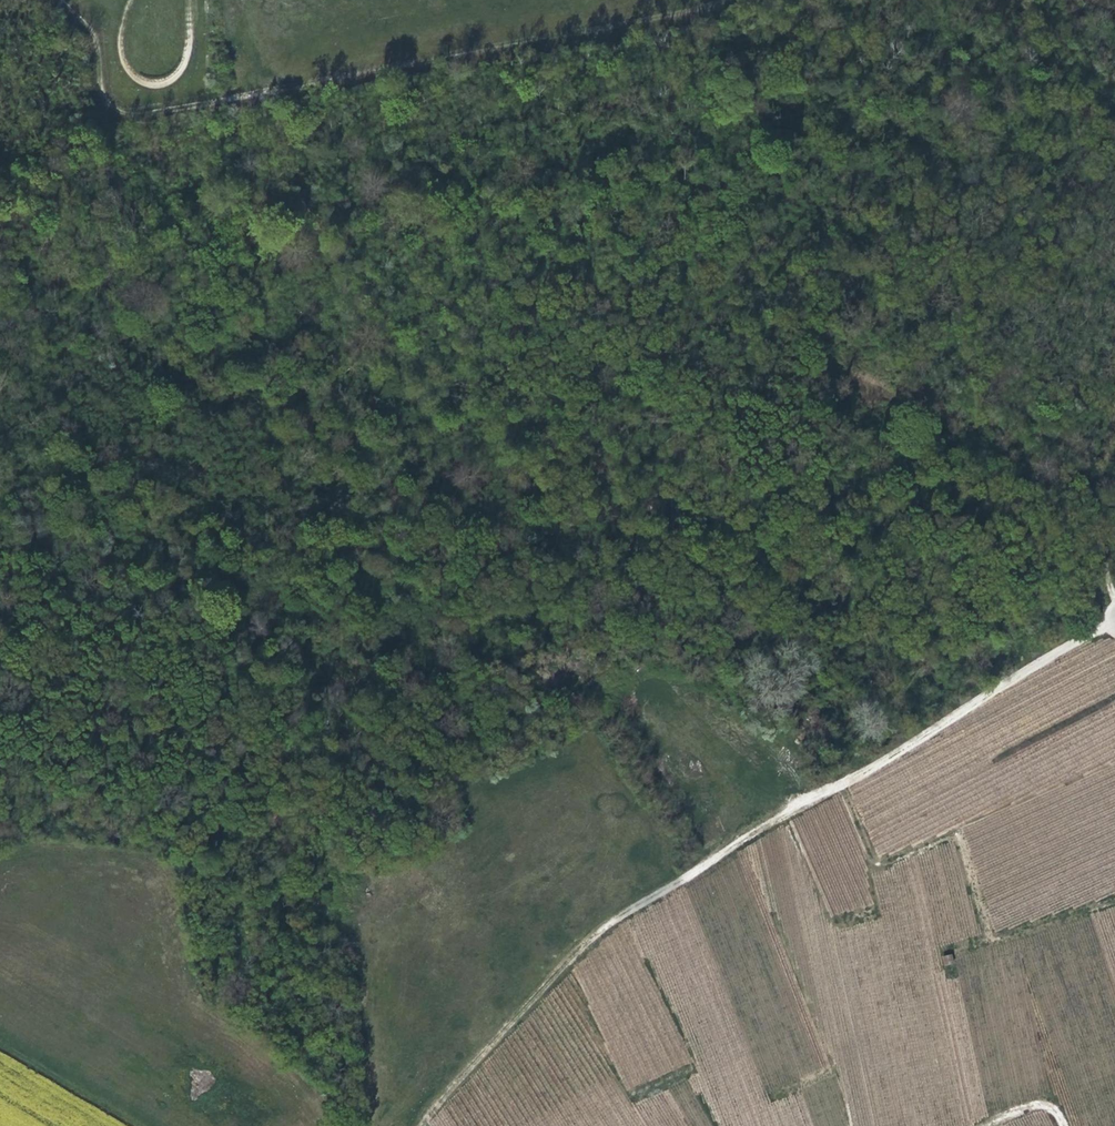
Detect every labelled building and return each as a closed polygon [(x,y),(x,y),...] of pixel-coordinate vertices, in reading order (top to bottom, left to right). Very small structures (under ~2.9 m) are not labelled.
[(942,966),(951,964),(949,956),(941,958),(942,966)]
